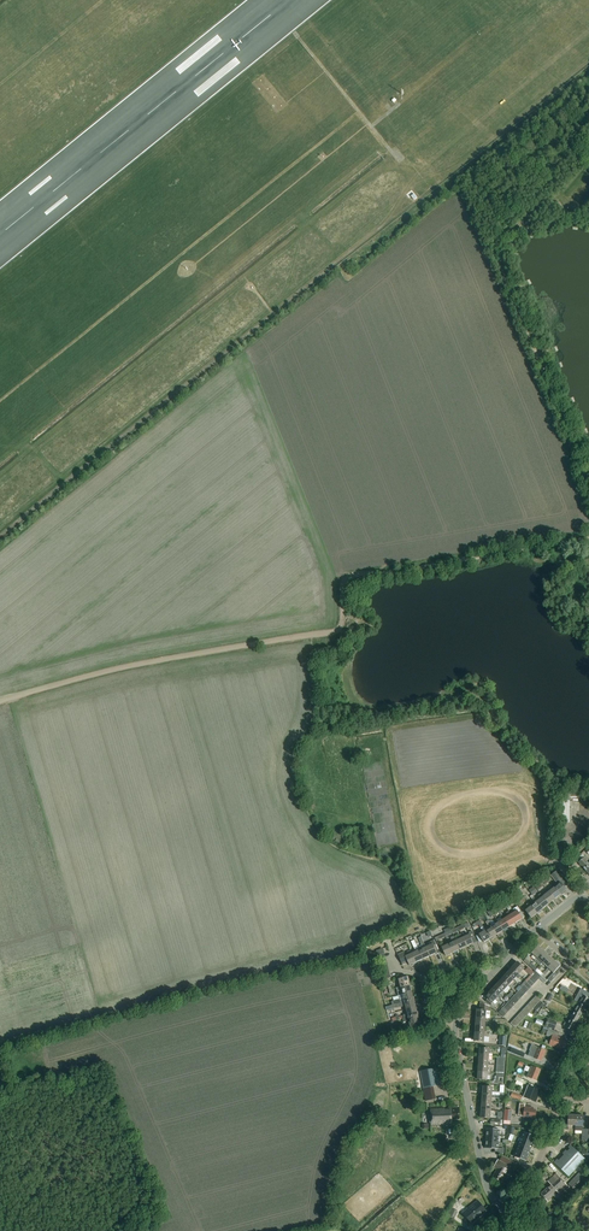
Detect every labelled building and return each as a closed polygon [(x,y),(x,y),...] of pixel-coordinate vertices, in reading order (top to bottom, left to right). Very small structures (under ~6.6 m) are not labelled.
[(584,870),(588,866),(588,863),(587,861),(588,860),(586,857),(578,864),(584,870)] [(566,890),(561,884),(558,880),(561,878),(556,871),(551,875),(559,885),(555,888),(560,895),(566,890)] [(529,891),(533,896),(538,892),(534,887),(529,891)] [(555,888),(549,893),(554,900),(560,895),(555,888)] [(532,895),(530,892),(529,890),(526,892),(532,899),(535,898),(532,895)] [(541,899),(537,901),(537,902),(542,909),(548,904),(543,897),(541,893),(538,895),(541,899)] [(554,900),(549,893),(543,897),(548,904),(554,900)] [(537,914),(542,909),(537,902),(537,901),(535,898),(532,900),(535,903),(532,906),(531,906),(537,914)] [(527,904),(529,908),(525,911),(531,918),(537,914),(531,906),(532,906),(529,903),(527,904)] [(523,919),(519,913),(521,912),(518,907),(513,910),(515,912),(511,915),(516,923),(523,919)] [(511,915),(504,919),(509,927),(516,923),(511,915)] [(504,919),(498,923),(503,931),(509,927),(504,919)] [(489,928),(485,930),(490,939),(497,935),(491,927),(492,926),(488,920),(485,922),(489,928)] [(468,922),(457,927),(459,930),(466,927),(467,928),(470,927),(468,922)] [(498,923),(492,926),(491,927),(497,935),(503,931),(498,923)] [(445,933),(444,933),(445,937),(452,934),(451,930),(450,929),(449,928),(444,930),(445,932),(445,933)] [(483,943),(490,939),(485,930),(478,934),(483,943)] [(469,934),(462,938),(466,947),(474,943),(471,938),(475,937),(472,931),(469,933),(469,934)] [(453,942),(449,944),(453,953),(460,950),(456,941),(454,936),(450,938),(453,942)] [(421,937),(419,938),(422,945),(418,947),(419,950),(423,960),(430,956),(426,947),(421,937)] [(466,947),(462,938),(456,941),(460,950),(466,947)] [(419,950),(418,947),(414,940),(411,941),(416,952),(413,954),(412,954),(417,963),(423,960),(419,950)] [(426,947),(430,956),(437,953),(436,950),(439,949),(434,940),(429,942),(430,945),(426,947)] [(446,956),(453,953),(449,944),(442,948),(446,956)] [(537,959),(544,951),(538,946),(531,953),(537,959)] [(407,952),(408,954),(409,955),(406,957),(403,952),(398,955),(403,966),(408,963),(410,966),(411,966),(412,967),(415,965),(415,964),(417,963),(412,954),(413,954),(411,950),(407,952)] [(544,951),(537,959),(542,963),(541,965),(550,956),(544,951)] [(544,965),(548,968),(546,970),(547,970),(555,961),(550,956),(541,965),(543,967),(544,965)] [(524,961),(530,967),(532,964),(526,958),(524,961)] [(558,962),(557,963),(555,961),(547,970),(548,972),(550,970),(553,973),(554,974),(555,972),(560,966),(561,965),(561,964),(559,962),(558,962)] [(517,962),(512,968),(521,977),(521,976),(520,974),(525,969),(517,962)] [(535,971),(534,972),(528,967),(527,968),(534,974),(538,969),(532,964),(530,967),(535,971)] [(507,974),(514,981),(517,976),(519,978),(521,977),(512,968),(507,974)] [(534,974),(527,968),(525,970),(532,976),(534,974)] [(534,974),(539,978),(542,976),(541,975),(543,974),(538,969),(534,974)] [(548,979),(551,982),(557,975),(555,972),(554,974),(553,973),(548,979)] [(508,986),(514,981),(507,974),(501,980),(508,986)] [(408,977),(399,980),(401,987),(410,985),(408,977)] [(503,992),(508,986),(501,980),(496,985),(503,992)] [(401,987),(396,988),(398,996),(399,996),(412,992),(410,985),(401,987)] [(498,997),(503,992),(496,985),(491,991),(498,998),(500,999),(498,997)] [(498,998),(491,991),(485,997),(493,1003),(496,1000),(498,1002),(500,999),(498,998)] [(400,999),(392,1001),(393,1005),(396,1004),(401,1003),(404,1002),(414,1000),(412,992),(399,996),(400,999)] [(579,1004),(585,1007),(588,1001),(588,999),(581,994),(579,998),(581,1000),(579,1004)] [(404,1002),(401,1003),(401,1004),(402,1007),(405,1006),(406,1010),(416,1007),(414,1000),(404,1002)] [(533,1016),(531,1021),(533,1022),(538,1011),(543,1006),(544,1004),(541,1001),(535,1009),(536,1010),(533,1016)] [(574,1012),(580,1015),(585,1007),(579,1004),(574,1012)] [(407,1014),(403,1015),(404,1018),(408,1017),(418,1015),(416,1007),(406,1010),(407,1012),(407,1014)] [(476,1018),(486,1019),(486,1011),(477,1010),(476,1018)] [(570,1020),(576,1023),(580,1015),(574,1012),(570,1020)] [(404,1018),(402,1019),(403,1023),(409,1021),(410,1025),(408,1026),(409,1030),(411,1029),(417,1028),(416,1024),(420,1023),(418,1015),(408,1017),(404,1018)] [(486,1019),(476,1018),(476,1026),(485,1027),(486,1019)] [(547,1019),(545,1026),(554,1029),(556,1023),(547,1019)] [(576,1023),(570,1020),(567,1024),(564,1022),(562,1026),(571,1031),(576,1023)] [(485,1031),(485,1027),(476,1026),(475,1034),(487,1035),(488,1031),(485,1031)] [(546,1036),(552,1038),(549,1045),(553,1046),(564,1050),(567,1042),(560,1040),(561,1038),(557,1037),(553,1035),(554,1031),(548,1028),(546,1036)] [(487,1035),(475,1034),(474,1041),(484,1042),(485,1037),(487,1037),(487,1035)] [(500,1036),(499,1045),(506,1046),(507,1036),(500,1036)] [(530,1051),(528,1056),(541,1061),(545,1050),(537,1047),(532,1045),(530,1050),(530,1051)] [(480,1048),(479,1057),(492,1058),(492,1054),(489,1054),(489,1049),(480,1048)] [(512,1048),(510,1052),(523,1057),(525,1053),(512,1048)] [(478,1065),(488,1066),(488,1059),(492,1060),(492,1058),(479,1057),(478,1065)] [(488,1069),(488,1066),(478,1065),(478,1072),(490,1073),(491,1069),(488,1069)] [(528,1073),(527,1077),(536,1081),(540,1070),(533,1067),(531,1066),(528,1073)] [(436,1068),(420,1071),(420,1073),(422,1084),(423,1088),(433,1087),(440,1085),(438,1079),(437,1071),(436,1068)] [(494,1081),(494,1083),(502,1084),(502,1082),(498,1082),(499,1077),(503,1078),(504,1073),(496,1073),(496,1081),(494,1081)] [(492,1087),(483,1086),(483,1087),(482,1087),(481,1087),(481,1090),(482,1091),(483,1091),(482,1095),(500,1096),(500,1092),(492,1092),(492,1087)] [(525,1094),(527,1095),(526,1098),(535,1102),(540,1091),(528,1087),(525,1094)] [(523,1096),(509,1092),(508,1096),(521,1100),(523,1096)] [(482,1103),(491,1103),(492,1098),(499,1098),(500,1096),(482,1095),(482,1103)] [(482,1103),(481,1111),(491,1111),(491,1103),(482,1103)] [(520,1104),(519,1116),(524,1116),(523,1117),(535,1118),(536,1110),(533,1110),(533,1108),(525,1107),(525,1104),(520,1104)] [(448,1107),(448,1109),(445,1109),(444,1107),(430,1108),(431,1126),(452,1125),(452,1120),(459,1120),(459,1107),(448,1107)] [(505,1109),(503,1120),(511,1121),(512,1110),(505,1109)] [(566,1122),(565,1131),(568,1131),(569,1127),(575,1127),(576,1116),(569,1116),(569,1123),(566,1122)] [(576,1127),(575,1132),(582,1132),(582,1140),(585,1140),(586,1129),(583,1129),(583,1127),(584,1117),(576,1116),(575,1127),(576,1127)] [(521,1138),(533,1143),(535,1137),(524,1132),(521,1138)] [(533,1143),(521,1138),(519,1145),(531,1149),(533,1143)] [(531,1149),(519,1145),(517,1151),(528,1155),(531,1149)] [(569,1178),(586,1160),(571,1146),(569,1148),(571,1150),(568,1153),(566,1151),(563,1154),(565,1156),(559,1163),(557,1161),(554,1164),(569,1178)] [(528,1155),(517,1151),(514,1157),(526,1161),(528,1155)] [(500,1160),(499,1160),(494,1168),(497,1170),(493,1178),(503,1183),(511,1167),(510,1167),(513,1161),(502,1156),(500,1160)] [(580,1171),(568,1184),(573,1189),(572,1191),(575,1194),(588,1179),(580,1171)] [(564,1184),(562,1183),(559,1179),(560,1178),(556,1175),(548,1183),(551,1186),(541,1196),(548,1203),(558,1194),(559,1195),(568,1187),(564,1184)] [(487,1212),(479,1202),(464,1214),(472,1224),(487,1212)] [(447,1215),(454,1219),(458,1212),(451,1208),(447,1215)] [(447,1224),(451,1219),(447,1216),(441,1225),(443,1226),(445,1222),(447,1224)]
